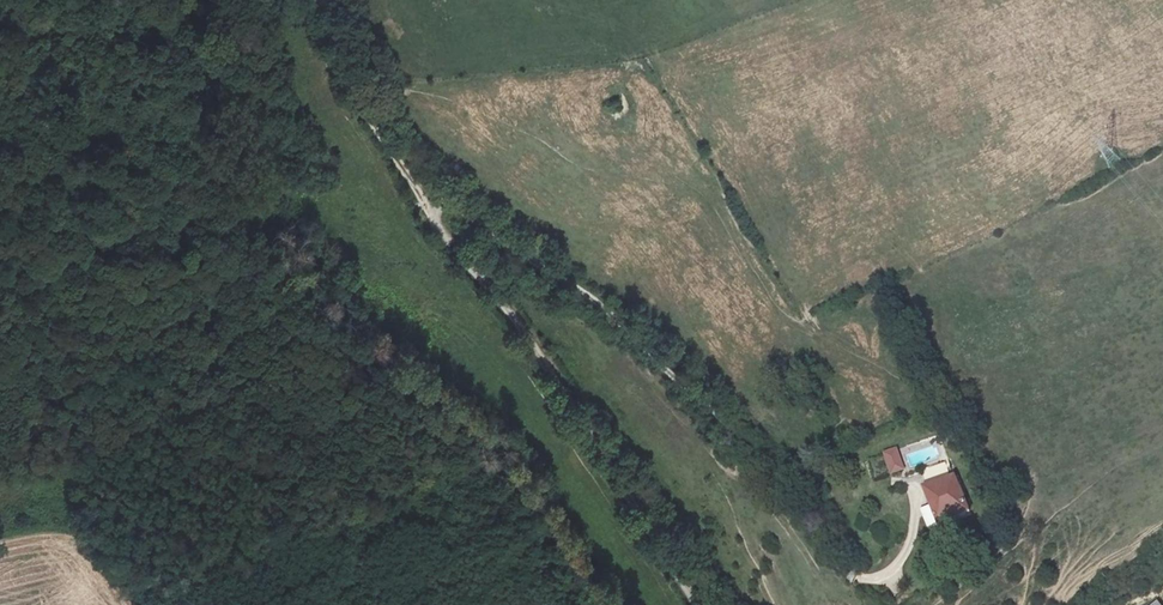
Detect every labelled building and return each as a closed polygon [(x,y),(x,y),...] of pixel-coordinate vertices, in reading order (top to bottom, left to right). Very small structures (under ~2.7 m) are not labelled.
[(901,448),(886,453),(893,477),(908,472),(901,448)] [(955,473),(924,484),(936,519),(965,508),(955,473)] [(928,508),(921,510),(925,527),(932,525),(928,508)]
